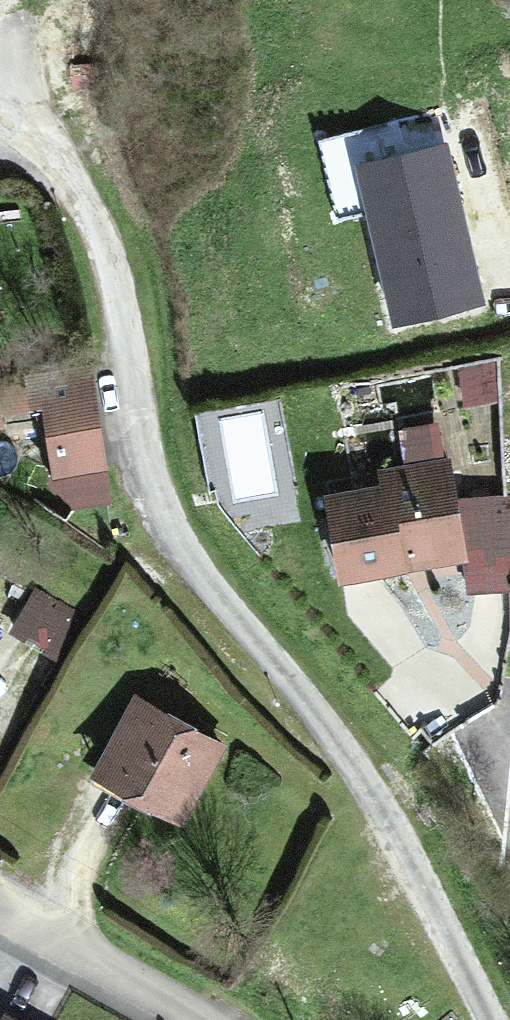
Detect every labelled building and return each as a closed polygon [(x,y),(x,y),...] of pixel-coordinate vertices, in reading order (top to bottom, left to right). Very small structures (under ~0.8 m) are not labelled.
[(438,110),(313,134),(329,219),(360,213),(380,314),(474,295),(438,110)] [(56,413),(68,478),(102,472),(84,373),(31,383),(38,416),(56,413)] [(265,401),(195,408),(205,502),(275,495),(265,401)] [(50,482),(68,478),(56,413),(38,416),(50,482)] [(391,550),(455,538),(439,456),(373,468),(375,481),(319,492),(334,572),(393,561),(391,550)] [(391,550),(393,561),(457,549),(455,538),(391,550)] [(53,654),(77,609),(32,584),(7,629),(53,654)] [(139,701),(99,769),(176,813),(216,744),(139,701)] [(0,1017),(0,1019),(18,1019),(3,1011),(0,1017)]
